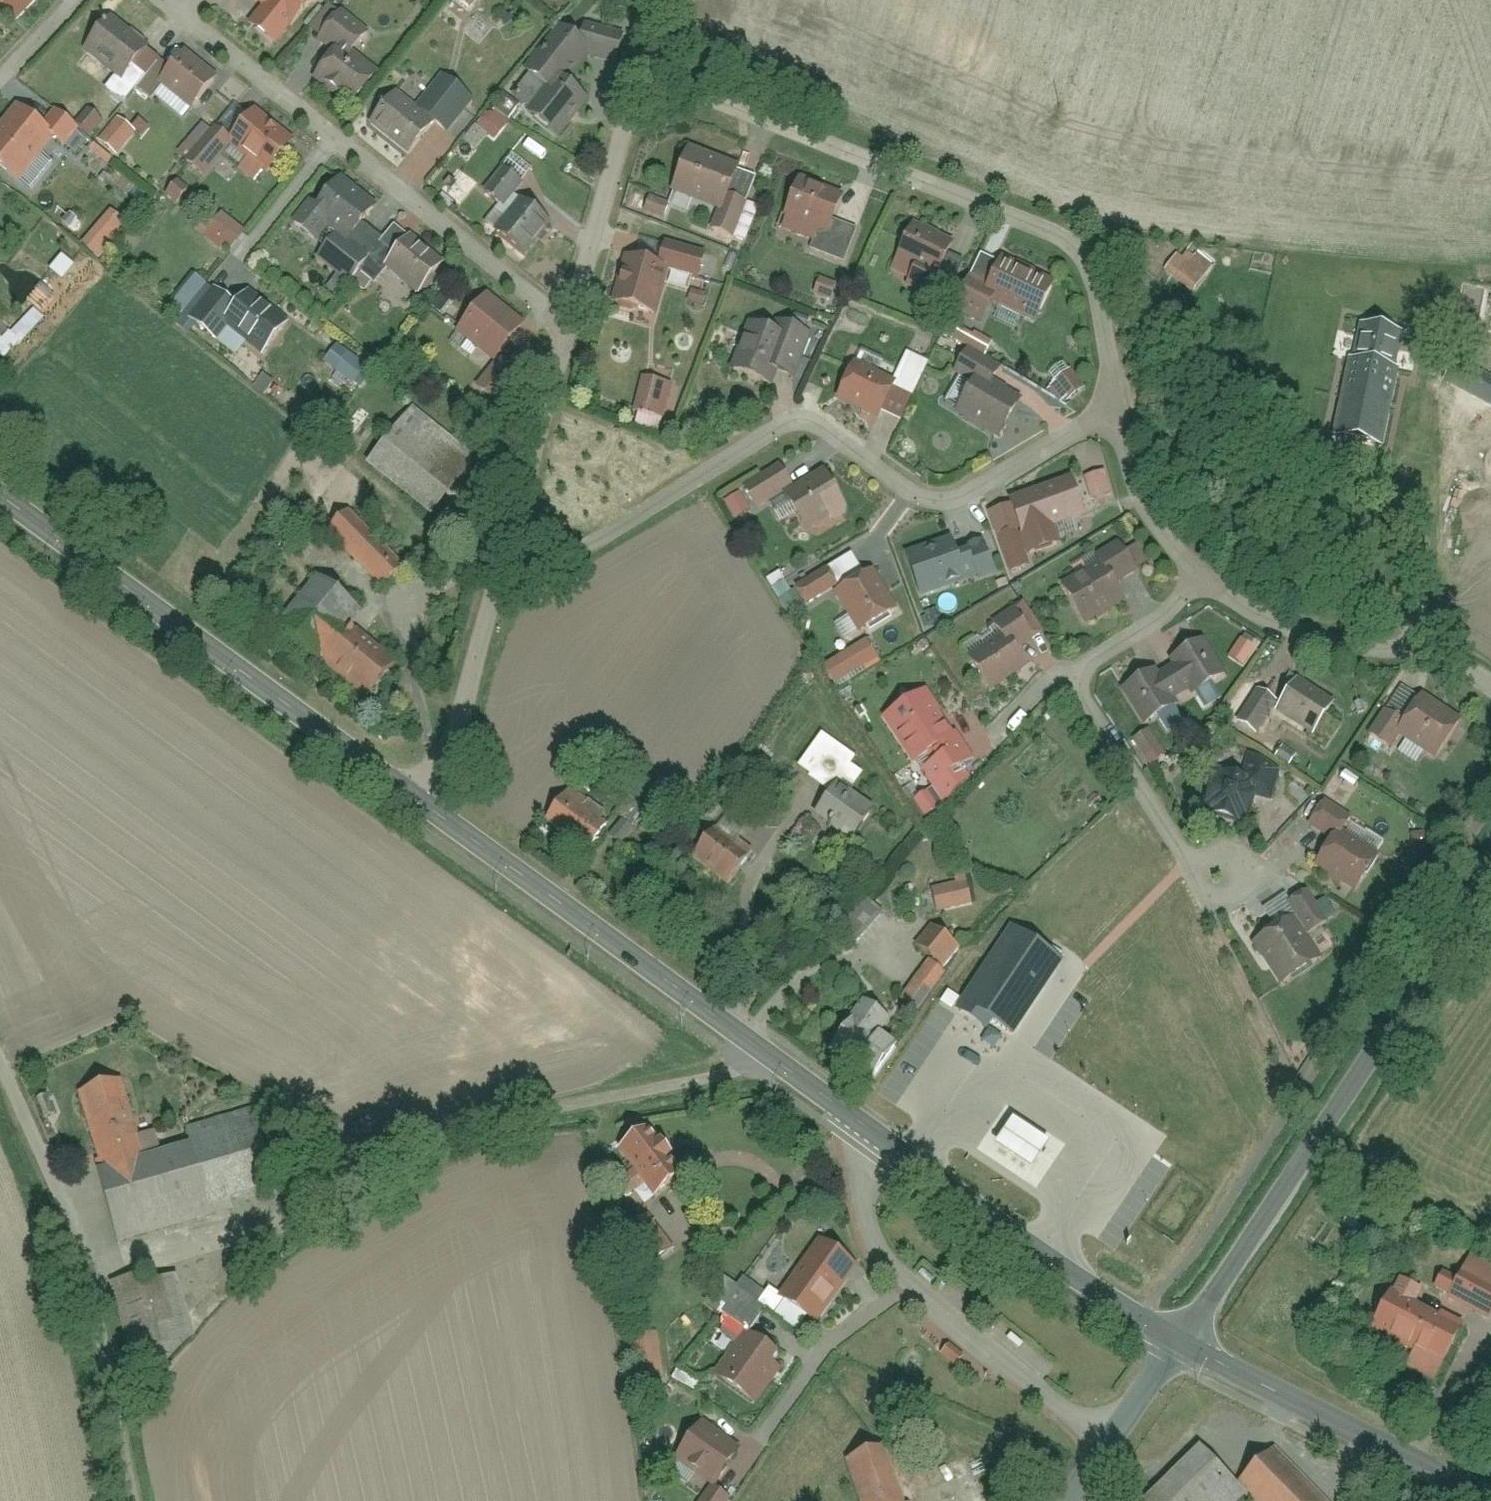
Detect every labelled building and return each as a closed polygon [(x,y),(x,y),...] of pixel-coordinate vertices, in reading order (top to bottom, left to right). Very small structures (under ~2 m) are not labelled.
[(22,23),(46,0),(0,0),(0,1),(22,23)] [(269,14),(254,31),(278,52),(293,35),(324,0),(254,0),(269,14)] [(112,20),(85,53),(122,82),(148,49),(112,20)] [(340,59),(319,84),(357,114),(381,84),(355,63),(370,44),(343,22),(323,46),(340,59)] [(586,31),(583,45),(561,28),(524,74),(547,93),(530,114),(561,140),(589,106),(564,85),(584,60),(617,68),(624,40),(586,31)] [(189,58),(165,90),(198,114),(222,82),(189,58)] [(165,62),(140,93),(150,102),(175,71),(165,62)] [(115,99),(125,107),(148,80),(139,72),(115,99)] [(403,95),(377,129),(416,158),(436,132),(447,141),(477,106),(445,80),(421,109),(403,95)] [(83,133),(50,110),(40,124),(72,147),(83,133)] [(0,138),(0,169),(26,190),(63,143),(21,111),(0,138)] [(107,125),(91,114),(81,128),(96,139),(107,125)] [(299,147),(258,115),(235,144),(276,177),(299,147)] [(121,124),(103,146),(120,160),(138,137),(121,124)] [(205,127),(180,160),(189,167),(215,135),(205,127)] [(189,171),(205,184),(234,150),(219,137),(189,171)] [(693,155),(676,195),(724,215),(741,175),(693,155)] [(484,197),(500,210),(522,186),(505,172),(484,197)] [(863,236),(841,226),(849,208),(803,188),(787,223),(824,239),(816,259),(847,272),(863,236)] [(181,189),(170,200),(182,212),(193,201),(181,189)] [(329,231),(343,242),(324,266),(353,288),(373,263),(368,259),(392,228),(345,192),(325,217),(315,209),(296,233),(316,248),(329,231)] [(655,200),(648,215),(666,223),(673,208),(655,200)] [(520,203),(494,238),(525,260),(550,226),(520,203)] [(724,238),(749,247),(761,215),(736,206),(724,238)] [(228,220),(214,236),(235,254),(248,238),(228,220)] [(914,228),(897,265),(916,274),(910,289),(948,306),(960,280),(945,273),(957,247),(914,228)] [(400,231),(383,254),(394,262),(411,239),(400,231)] [(416,240),(389,273),(423,300),(450,267),(416,240)] [(713,264),(670,252),(664,271),(708,283),(713,264)] [(1185,255),(1173,268),(1186,279),(1197,266),(1185,255)] [(627,263),(613,317),(655,327),(668,274),(627,263)] [(985,328),(997,303),(1044,326),(1061,290),(1008,264),(993,295),(970,284),(956,314),(985,328)] [(820,279),(815,294),(831,300),(837,286),(820,279)] [(217,292),(191,326),(220,348),(231,334),(267,362),(295,327),(254,295),(241,311),(217,292)] [(491,303),(463,338),(503,370),(531,335),(491,303)] [(1402,374),(1394,373),(1403,331),(1367,323),(1359,366),(1351,364),(1335,440),(1387,451),(1402,374)] [(784,376),(799,382),(815,340),(791,331),(788,339),(755,326),(737,374),(778,389),(784,376)] [(997,348),(978,338),(971,351),(990,361),(997,348)] [(1447,389),(1490,413),(1490,367),(1467,353),(1447,389)] [(1024,403),(996,387),(1004,375),(968,354),(955,377),(977,390),(961,418),(1002,441),(1024,403)] [(899,392),(916,400),(932,366),(915,358),(899,392)] [(859,363),(840,400),(882,422),(901,385),(859,363)] [(500,411),(502,409),(510,416),(520,404),(512,397),(526,380),(509,366),(483,398),(500,411)] [(1073,372),(1056,386),(1070,403),(1087,389),(1073,372)] [(646,379),(637,419),(670,426),(679,387),(646,379)] [(419,413),(374,468),(437,520),(482,465),(419,413)] [(785,469),(748,493),(760,511),(797,487),(785,469)] [(787,498),(812,536),(850,510),(826,473),(787,498)] [(1092,502),(1116,496),(1110,475),(1087,481),(1092,502)] [(1065,549),(1060,531),(1087,522),(1075,482),(1014,500),(1017,510),(993,517),(1011,577),(1037,569),(1034,558),(1065,549)] [(743,495),(728,504),(740,525),(756,515),(743,495)] [(359,511),(333,536),(385,591),(411,566),(359,511)] [(911,557),(925,599),(997,576),(984,534),(911,557)] [(1156,565),(1142,544),(1130,552),(1126,545),(1098,562),(1098,563),(1065,584),(1090,626),(1130,602),(1121,587),(1144,573),(1144,572),(1156,565)] [(800,589),(810,609),(865,580),(854,560),(800,589)] [(783,575),(769,582),(775,593),(789,585),(783,575)] [(878,576),(842,598),(865,638),(902,616),(878,576)] [(405,669),(355,628),(366,615),(323,581),(283,629),(375,704),(405,669)] [(940,613),(929,616),(933,631),(944,628),(940,613)] [(1019,614),(995,630),(1001,638),(971,659),(994,694),(1033,668),(1019,646),(1034,636),(1019,614)] [(1182,709),(1176,700),(1193,689),(1198,697),(1229,677),(1206,642),(1175,662),(1179,668),(1162,680),(1157,672),(1126,692),(1151,730),(1182,709)] [(829,669),(839,688),(885,663),(874,644),(829,669)] [(1301,679),(1279,718),(1318,740),(1340,701),(1301,679)] [(1401,688),(1366,744),(1386,756),(1421,701),(1401,688)] [(1257,689),(1238,724),(1262,737),(1282,702),(1257,689)] [(928,697),(889,724),(948,809),(987,783),(928,697)] [(1427,704),(1404,738),(1438,761),(1461,727),(1427,704)] [(836,796),(819,818),(856,846),(881,814),(850,789),(867,767),(828,737),(803,770),(836,796)] [(1286,766),(1257,757),(1250,779),(1223,771),(1208,817),(1252,831),(1262,797),(1274,801),(1286,766)] [(1341,778),(1327,798),(1339,805),(1352,785),(1341,778)] [(575,790),(550,824),(591,855),(617,821),(575,790)] [(926,800),(915,808),(929,826),(940,818),(926,800)] [(1323,803),(1309,827),(1337,844),(1352,820),(1323,803)] [(641,809),(627,825),(636,834),(651,818),(641,809)] [(725,828),(697,862),(734,891),(761,857),(725,828)] [(1342,837),(1320,870),(1360,895),(1381,863),(1342,837)] [(934,894),(941,916),(976,905),(968,883),(934,894)] [(1312,895),(1292,909),(1314,939),(1334,925),(1312,895)] [(847,930),(864,944),(886,917),(869,903),(847,930)] [(1292,920),(1256,946),(1289,992),(1325,966),(1292,920)] [(931,927),(918,947),(945,963),(958,942),(931,927)] [(1064,966),(1011,929),(963,1003),(1016,1038),(1064,966)] [(934,962),(906,1000),(922,1011),(949,973),(934,962)] [(916,1027),(866,995),(828,1053),(877,1086),(916,1027)] [(948,995),(939,1007),(955,1019),(964,1007),(948,995)] [(129,1083),(85,1095),(124,1240),(284,1197),(264,1120),(148,1151),(129,1083)] [(1072,1141),(1008,1101),(975,1147),(1044,1190),(1072,1141)] [(656,1128),(623,1155),(663,1203),(695,1176),(656,1128)] [(653,1222),(616,1247),(641,1282),(677,1256),(653,1222)] [(823,1241),(775,1314),(815,1340),(863,1267),(823,1241)] [(1441,1294),(1490,1320),(1490,1285),(1456,1266),(1441,1294)] [(194,1356),(177,1273),(121,1285),(137,1367),(194,1356)] [(723,1280),(706,1306),(753,1337),(770,1310),(723,1280)] [(1469,1328),(1425,1306),(1430,1294),(1407,1283),(1401,1294),(1398,1292),(1376,1336),(1447,1372),(1469,1328)] [(634,1344),(639,1389),(666,1386),(662,1341),(634,1344)] [(748,1341),(720,1379),(760,1407),(787,1369),(748,1341)] [(705,1424),(680,1464),(722,1489),(747,1449),(705,1424)] [(892,1450),(850,1466),(863,1500),(911,1500),(892,1450)] [(1240,1496),(1194,1450),(1144,1500),(1235,1500),(1240,1496)] [(1274,1451),(1237,1489),(1249,1500),(1324,1500),(1274,1451)] [(707,1500),(725,1500),(713,1492),(707,1500)]
